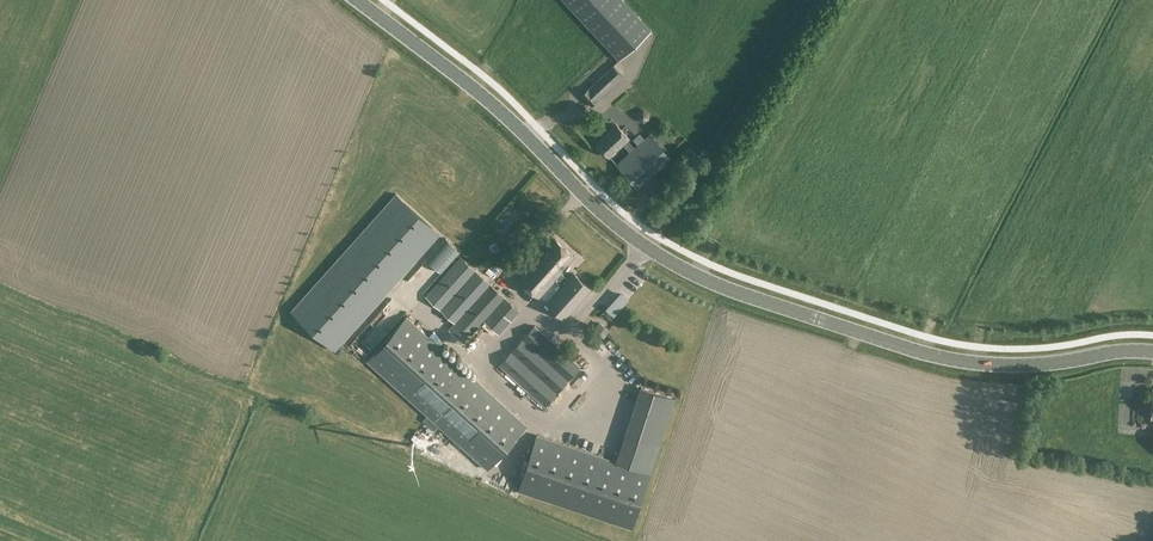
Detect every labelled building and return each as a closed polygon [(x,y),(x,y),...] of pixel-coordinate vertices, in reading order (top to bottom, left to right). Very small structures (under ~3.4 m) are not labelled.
[(619,60),(651,30),(623,0),(564,0),(619,60)] [(582,94),(592,105),(599,99),(598,98),(624,75),(614,64),(582,94)] [(637,112),(637,119),(643,123),(650,119),(650,112),(643,108),(637,112)] [(616,125),(596,143),(609,156),(623,143),(625,146),(630,142),(627,139),(628,138),(616,125)] [(650,133),(616,164),(637,187),(670,155),(650,133)] [(441,234),(397,195),(292,311),(335,351),(441,234)] [(562,285),(568,279),(561,272),(562,272),(561,271),(574,256),(555,239),(542,254),(541,253),(518,278),(539,297),(555,279),(562,285)] [(461,257),(425,296),(454,323),(448,330),(464,343),(484,320),(499,334),(520,311),(461,257)] [(562,286),(546,304),(564,320),(591,290),(573,274),(568,279),(562,285),(562,286)] [(628,298),(623,294),(612,306),(617,311),(628,298)] [(411,302),(407,306),(415,313),(419,309),(411,302)] [(526,426),(406,317),(367,361),(487,470),(526,426)] [(595,320),(591,327),(602,333),(606,326),(595,320)] [(545,406),(581,366),(535,325),(499,365),(545,406)] [(675,400),(641,388),(625,435),(659,446),(675,400)] [(428,431),(434,425),(424,416),(418,423),(428,431)] [(631,529),(650,474),(537,435),(518,491),(631,529)]
